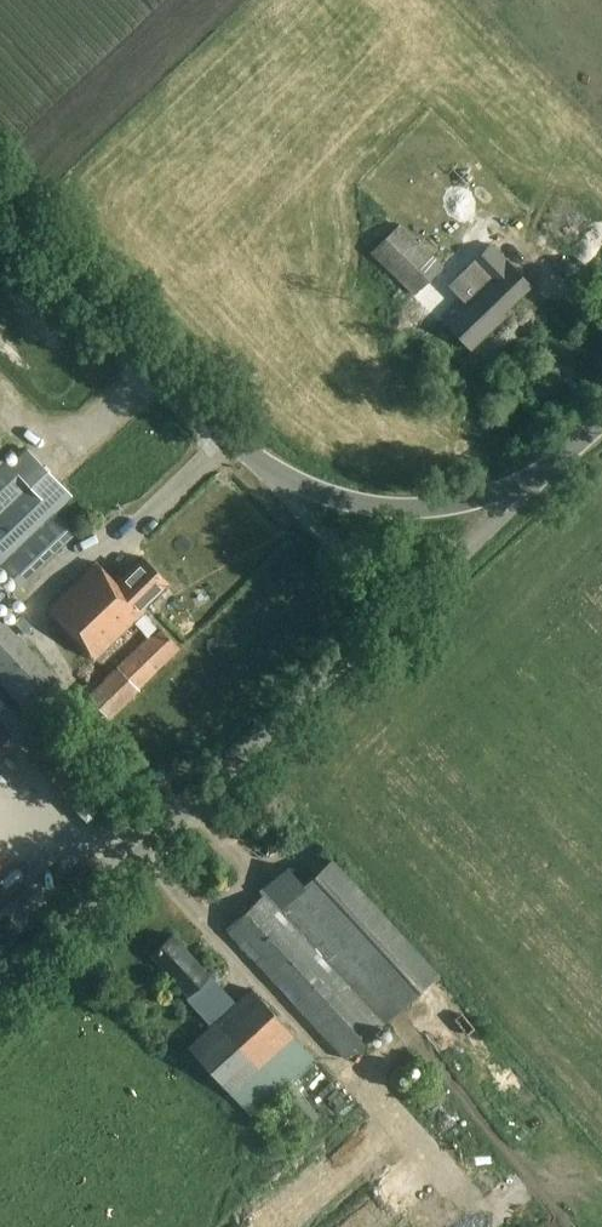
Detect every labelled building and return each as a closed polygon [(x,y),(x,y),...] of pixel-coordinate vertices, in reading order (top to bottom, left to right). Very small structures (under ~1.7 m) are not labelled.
[(455,250),(482,224),(417,155),(389,181),(455,250)] [(444,267),(400,224),(370,253),(413,296),(444,267)] [(502,312),(529,285),(506,262),(445,321),(472,349),(505,316),(502,312)] [(71,531),(0,457),(0,599),(71,531)] [(47,608),(93,658),(144,611),(141,608),(169,583),(144,556),(116,582),(97,561),(47,608)] [(0,620),(0,682),(29,713),(61,683),(0,620)] [(109,719),(181,648),(158,626),(86,694),(109,719)] [(0,726),(0,745),(9,736),(0,726)] [(263,891),(223,929),(345,1059),(439,972),(330,857),(278,906),(263,891)] [(211,1023),(186,1045),(253,1119),(318,1060),(252,985),(234,1002),(174,935),(151,957),(211,1023)] [(319,1116),(299,1093),(287,1104),(307,1126),(319,1116)] [(279,1131),(288,1124),(274,1107),(265,1115),(279,1131)]
